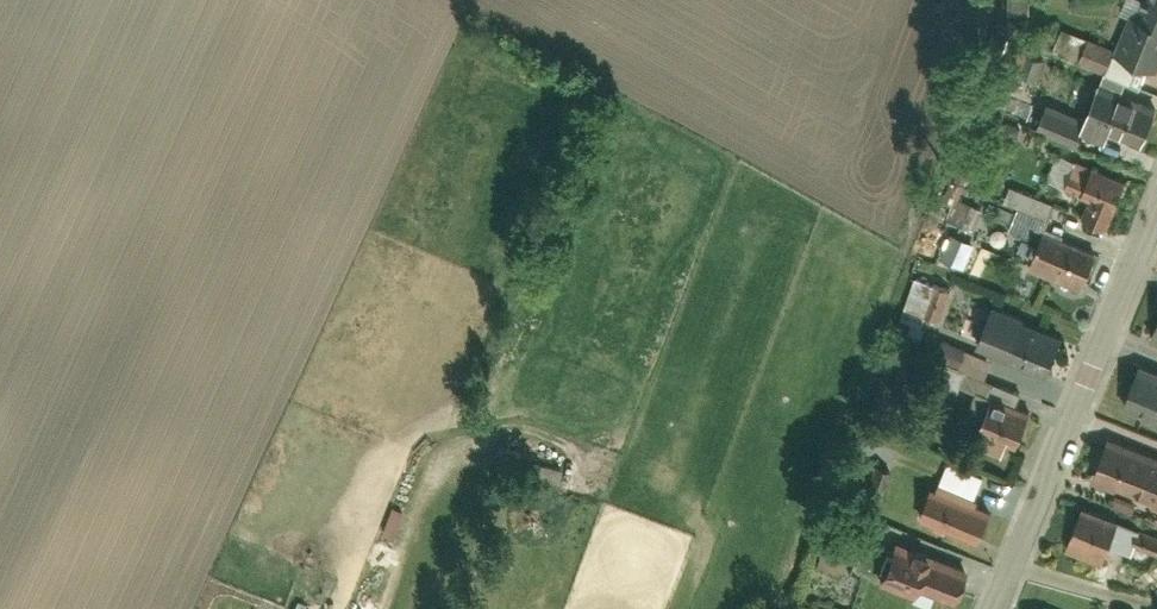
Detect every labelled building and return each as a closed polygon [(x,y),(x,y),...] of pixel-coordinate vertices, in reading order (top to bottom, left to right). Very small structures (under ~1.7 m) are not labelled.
[(1135,91),(1156,42),(1156,0),(1122,0),(1091,72),(1135,91)] [(1057,29),(1046,53),(1068,63),(1079,39),(1057,29)] [(1086,92),(1073,120),(1045,107),(1032,135),(1070,151),(1077,136),(1126,157),(1144,117),(1086,92)] [(1075,204),(1067,222),(1093,234),(1101,217),(1108,220),(1123,187),(1073,164),(1058,197),(1075,204)] [(1048,207),(1009,192),(995,228),(1033,243),(1048,207)] [(1038,241),(1024,276),(1076,296),(1090,262),(1038,241)] [(907,334),(931,344),(951,296),(928,286),(907,334)] [(974,315),(961,348),(1035,377),(1048,343),(974,315)] [(1108,413),(1153,431),(1156,421),(1156,388),(1122,375),(1108,413)] [(974,396),(957,431),(1005,453),(1021,418),(974,396)] [(1082,484),(1156,514),(1156,461),(1100,438),(1082,484)] [(864,464),(852,498),(881,508),(893,473),(864,464)] [(920,495),(907,529),(969,553),(982,519),(920,495)] [(1066,515),(1053,550),(1095,565),(1108,530),(1066,515)] [(1120,551),(1150,562),(1156,543),(1156,535),(1129,525),(1120,551)] [(850,571),(856,550),(833,544),(827,564),(850,571)] [(865,584),(935,608),(939,608),(952,574),(878,548),(865,584)]
